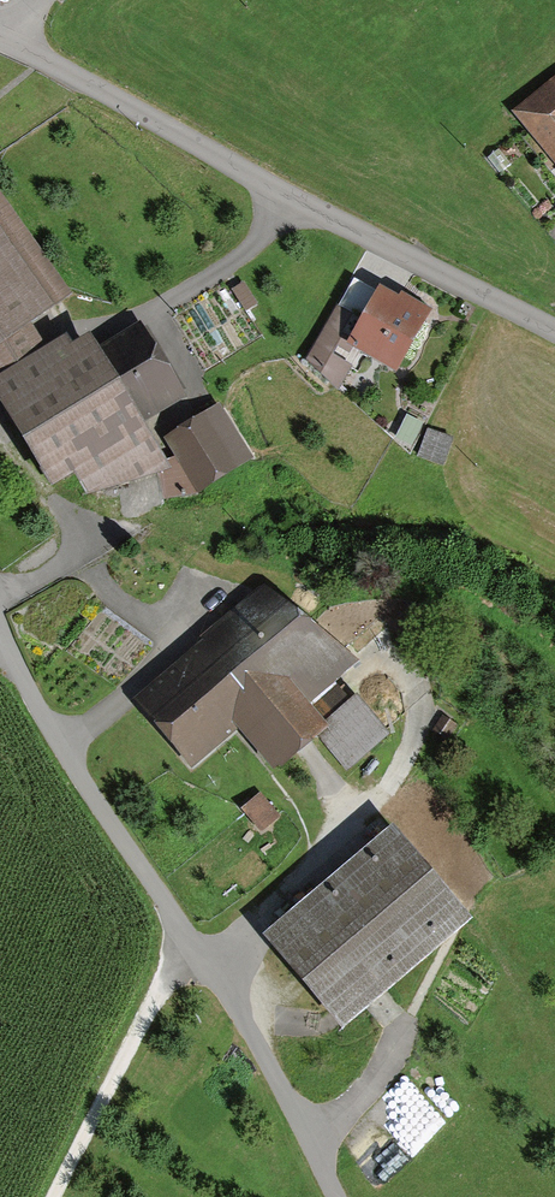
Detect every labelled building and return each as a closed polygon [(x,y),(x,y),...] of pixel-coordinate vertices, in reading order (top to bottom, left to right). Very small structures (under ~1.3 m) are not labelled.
[(515,112),(554,160),(554,78),(515,112)] [(52,304),(0,230),(0,340),(52,304)] [(386,384),(416,325),(348,290),(331,323),(358,337),(345,363),(386,384)] [(0,376),(0,398),(44,480),(72,464),(87,492),(96,508),(168,470),(133,406),(172,385),(140,326),(67,365),(57,346),(0,376)] [(215,411),(166,439),(195,490),(244,462),(215,411)] [(454,441),(428,431),(417,459),(443,469),(454,441)] [(335,690),(256,607),(132,724),(184,779),(220,746),(259,787),(301,747),(337,785),(372,752),(323,701),(335,690)] [(456,926),(387,849),(266,957),(334,1034),(456,926)]
